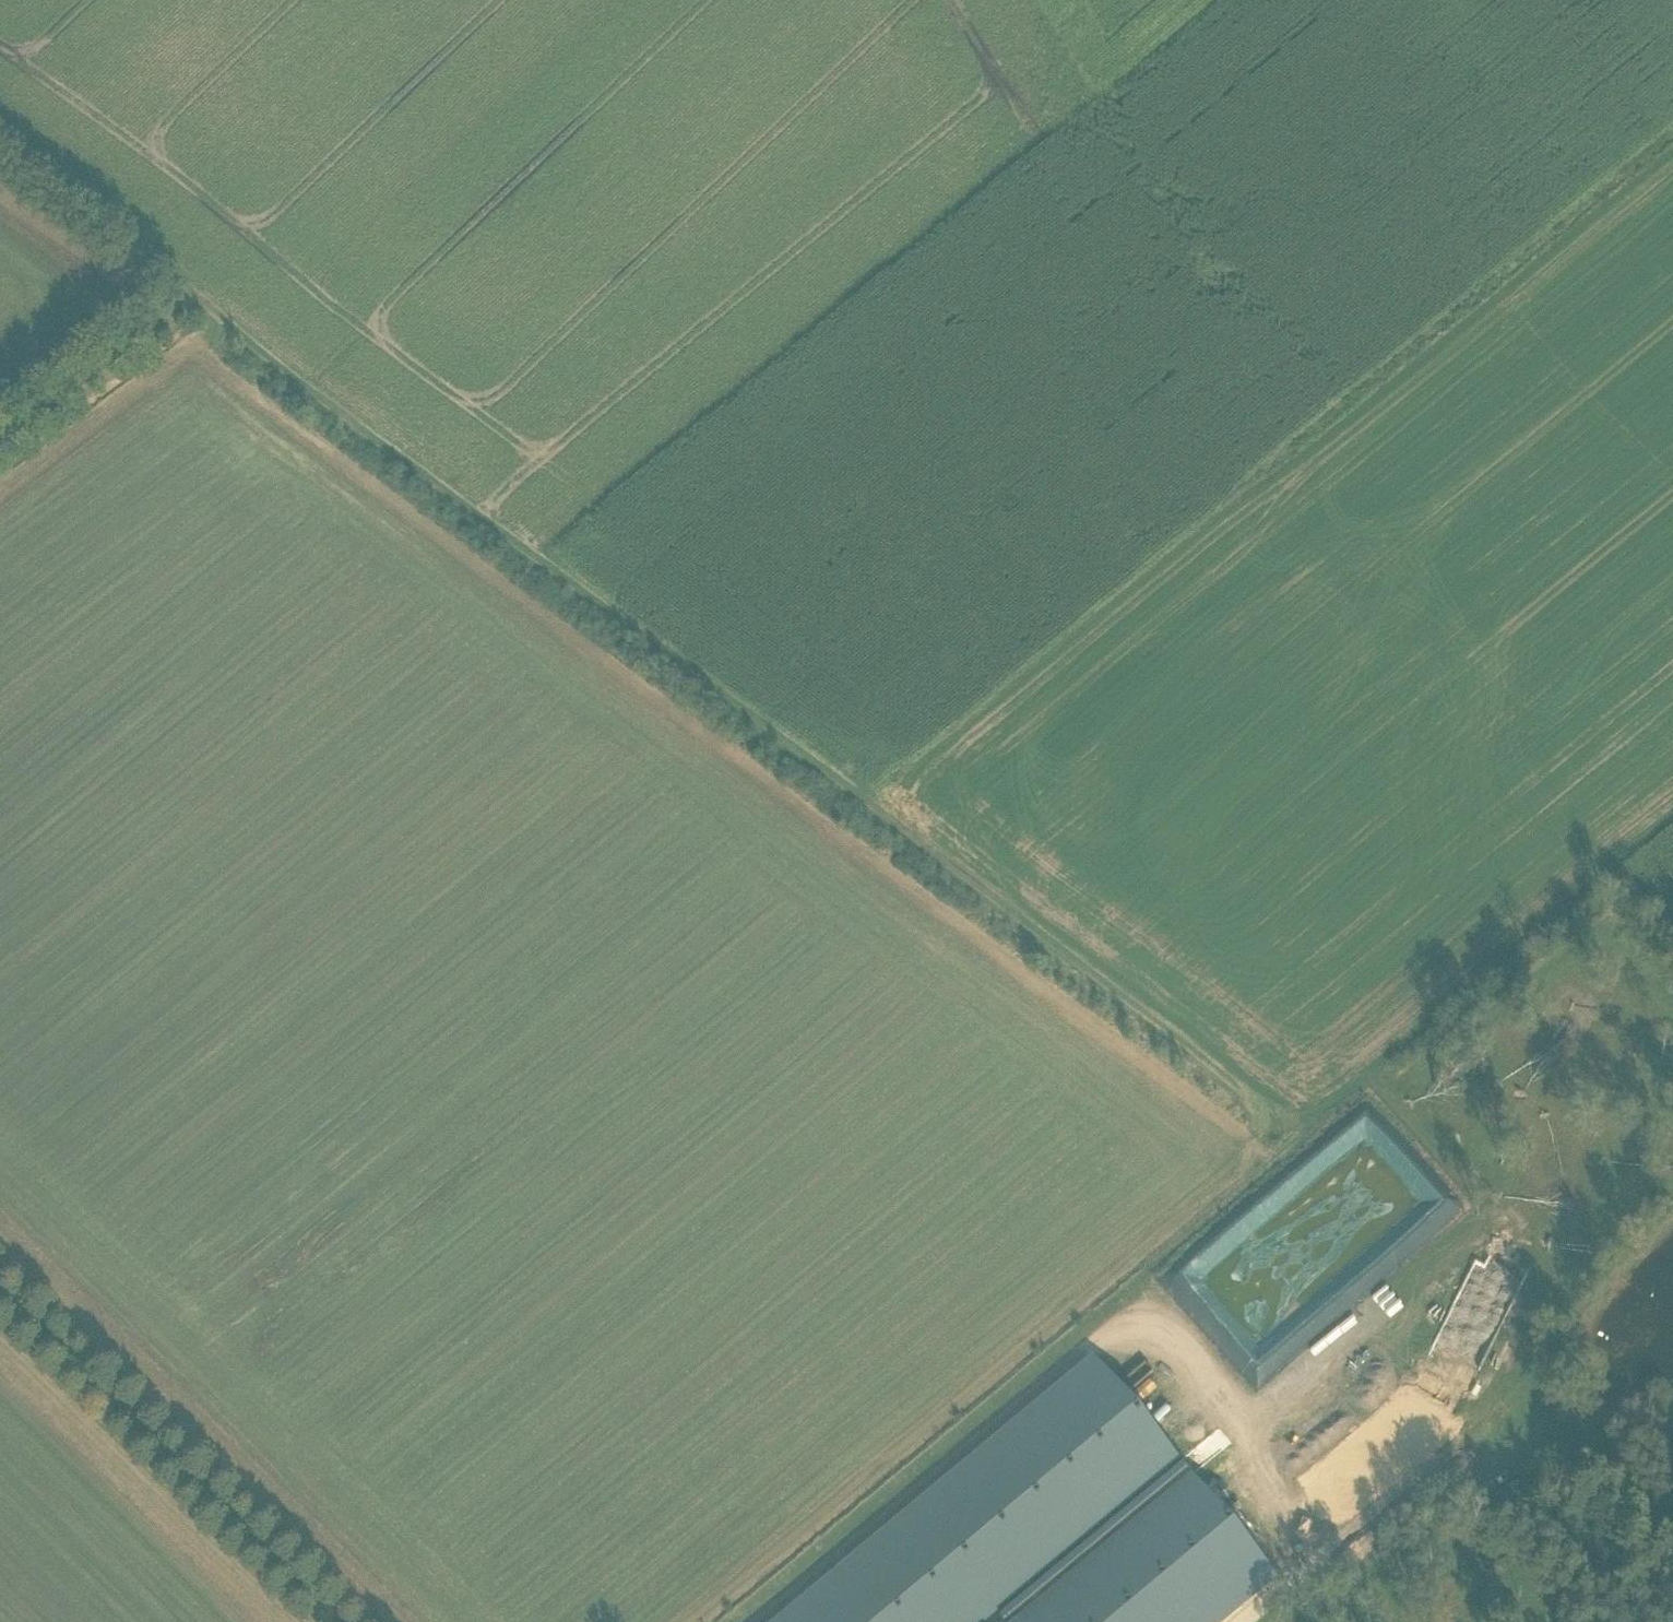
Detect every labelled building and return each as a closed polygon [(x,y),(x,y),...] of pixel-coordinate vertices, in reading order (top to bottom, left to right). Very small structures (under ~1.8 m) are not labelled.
[(1093,1360),(779,1621),(992,1621),(1181,1465),(1093,1360)] [(1009,1621),(1229,1621),(1275,1583),(1185,1475),(1009,1621)]
